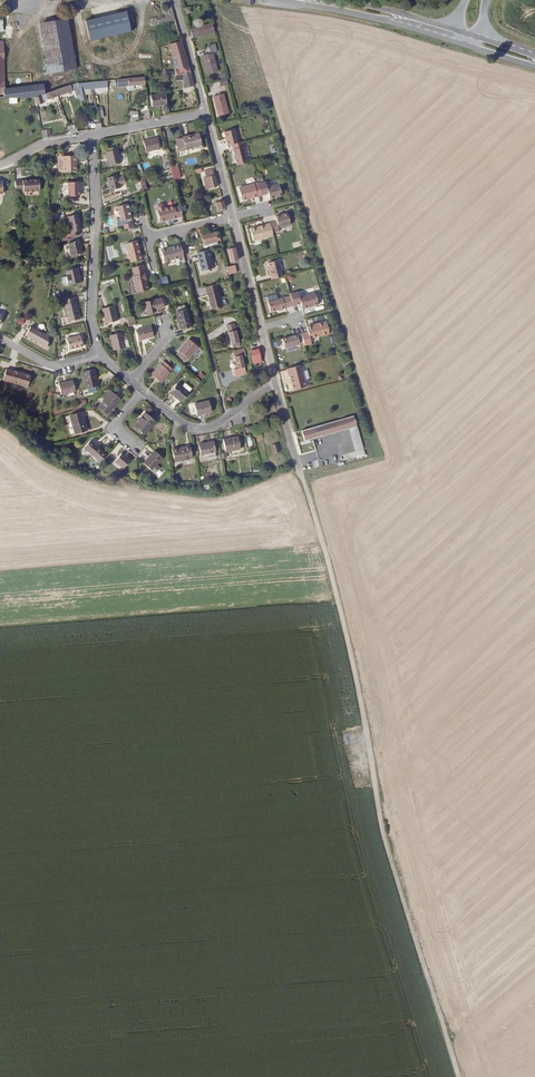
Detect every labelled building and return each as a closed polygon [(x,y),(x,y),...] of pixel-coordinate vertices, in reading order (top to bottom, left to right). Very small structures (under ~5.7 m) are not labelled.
[(131,3),(89,13),(92,31),(135,21),(131,3)] [(13,31),(12,15),(2,15),(2,19),(3,31),(13,31)] [(76,69),(67,20),(40,24),(48,67),(64,64),(65,71),(76,69)] [(214,33),(212,23),(190,29),(192,38),(214,33)] [(190,73),(181,41),(169,44),(176,69),(175,69),(175,75),(183,75),(190,73)] [(4,93),(4,98),(35,97),(44,94),(43,84),(4,89),(3,42),(0,42),(0,93),(4,93)] [(213,53),(217,52),(216,47),(210,49),(209,49),(210,54),(203,55),(207,74),(217,72),(213,53)] [(65,71),(64,64),(48,67),(46,67),(47,74),(65,71)] [(194,86),(190,73),(183,75),(186,87),(194,86)] [(138,85),(141,85),(145,84),(144,77),(127,79),(128,86),(128,90),(134,90),(133,85),(138,85)] [(107,81),(92,82),(92,89),(98,88),(98,92),(108,91),(107,81)] [(92,89),(92,82),(81,83),(77,84),(78,90),(80,98),(81,101),(86,100),(85,95),(91,94),(90,92),(93,92),(92,89)] [(77,83),(55,90),(57,96),(74,91),(76,99),(80,98),(78,90),(77,84),(77,83)] [(44,94),(35,97),(36,105),(43,103),(43,101),(48,99),(49,102),(52,100),(51,98),(57,96),(55,90),(44,94)] [(166,104),(165,94),(150,96),(151,107),(166,104)] [(228,113),(223,94),(213,97),(218,115),(228,113)] [(138,120),(138,111),(130,111),(131,121),(138,120)] [(78,132),(76,125),(68,126),(70,133),(78,132)] [(51,137),(50,130),(43,131),(43,128),(41,128),(43,138),(51,137)] [(232,144),(239,143),(235,129),(224,132),(227,146),(232,144)] [(176,139),(180,156),(187,155),(185,150),(198,146),(198,147),(199,147),(199,148),(200,148),(201,148),(202,148),(203,148),(203,147),(204,147),(204,146),(204,145),(204,144),(204,143),(203,143),(203,142),(202,142),(201,142),(200,142),(198,133),(176,139)] [(159,149),(157,138),(143,141),(146,152),(159,149)] [(247,163),(242,142),(239,143),(232,144),(233,149),(232,149),(237,165),(247,163)] [(121,163),(117,149),(106,152),(109,166),(121,163)] [(77,171),(76,155),(59,156),(58,157),(58,171),(59,172),(77,171)] [(180,173),(178,166),(170,168),(172,175),(180,173)] [(214,178),(212,169),(204,171),(205,177),(203,178),(206,189),(216,187),(214,178)] [(119,179),(117,175),(107,178),(110,190),(121,188),(120,184),(125,183),(124,177),(119,179)] [(39,179),(15,181),(16,190),(23,190),(23,192),(40,191),(39,179)] [(270,199),(282,196),(278,180),(266,183),(265,182),(258,184),(261,195),(268,194),(270,199)] [(80,187),(80,182),(68,182),(68,196),(79,196),(79,187),(80,187)] [(261,195),(258,184),(258,183),(238,188),(242,200),(261,195)] [(105,197),(106,202),(123,199),(122,193),(105,197)] [(224,208),(223,201),(216,203),(214,203),(215,207),(217,206),(218,210),(224,208)] [(131,218),(128,204),(117,206),(120,218),(116,219),(118,226),(123,225),(124,229),(133,227),(132,222),(126,223),(125,219),(131,218)] [(180,207),(180,206),(174,207),(174,206),(164,208),(163,205),(162,204),(157,205),(156,207),(157,210),(159,222),(182,216),(181,211),(180,207)] [(68,216),(72,236),(81,234),(80,227),(83,227),(80,213),(68,216)] [(290,225),(287,213),(275,216),(276,222),(278,228),(290,225)] [(278,228),(276,222),(270,224),(272,233),(279,231),(278,228)] [(272,233),(270,224),(250,229),(253,241),(273,236),(272,233)] [(217,241),(220,240),(218,233),(216,232),(201,236),(204,248),(218,244),(217,241)] [(80,240),(70,243),(72,255),(83,253),(80,240)] [(141,260),(136,241),(126,244),(122,245),(124,253),(128,252),(128,253),(127,254),(128,257),(129,258),(130,262),(141,260)] [(183,257),(180,245),(161,250),(164,262),(183,257)] [(234,248),(227,249),(230,262),(238,260),(234,248)] [(213,268),(208,250),(197,253),(201,271),(213,268)] [(271,279),(282,276),(278,260),(268,263),(269,267),(268,268),(271,279)] [(149,290),(143,265),(132,268),(134,276),(133,276),(137,293),(149,290)] [(236,273),(235,265),(227,267),(229,274),(236,273)] [(75,269),(65,272),(69,286),(79,283),(75,269)] [(216,284),(205,287),(211,310),(222,307),(216,284)] [(315,293),(299,297),(297,292),(290,294),(290,296),(293,306),(301,304),(302,309),(318,305),(315,293)] [(293,306),(290,296),(268,302),(271,312),(293,306)] [(74,297),(63,300),(68,322),(80,319),(74,297)] [(161,298),(145,302),(148,313),(155,311),(154,310),(163,308),(161,298)] [(113,306),(102,309),(106,324),(117,321),(113,306)] [(187,309),(176,312),(180,329),(191,327),(187,309)] [(329,334),(326,321),(306,327),(308,332),(301,334),(304,346),(311,344),(310,339),(329,334)] [(235,326),(234,324),(227,325),(232,347),(240,346),(236,332),(240,331),(239,325),(235,326)] [(48,336),(30,327),(25,335),(47,348),(48,336)] [(150,327),(136,330),(139,340),(153,337),(150,327)] [(126,340),(123,341),(122,337),(121,333),(110,335),(113,350),(129,346),(127,339),(126,340)] [(299,344),(297,335),(282,339),(284,348),(299,344)] [(80,336),(66,339),(69,350),(82,346),(80,336)] [(198,347),(189,340),(176,354),(185,362),(198,347)] [(246,358),(244,349),(233,351),(237,369),(233,370),(235,376),(245,373),(244,367),(242,359),(246,358)] [(259,355),(258,349),(250,351),(253,363),(261,362),(259,355)] [(172,369),(163,361),(151,374),(160,382),(172,369)] [(293,390),(306,387),(300,365),(286,369),(288,376),(289,375),(293,390)] [(14,372),(6,369),(3,380),(11,382),(12,384),(15,385),(17,384),(27,387),(30,376),(14,371),(14,372)] [(94,370),(82,372),(86,389),(98,386),(94,370)] [(72,380),(58,384),(61,395),(75,391),(72,380)] [(182,387),(178,383),(170,393),(181,401),(188,392),(189,393),(192,389),(192,388),(191,387),(190,387),(186,385),(187,384),(186,384),(185,383),(184,383),(183,384),(183,385),(182,387)] [(119,399),(110,392),(98,407),(107,414),(119,399)] [(208,400),(194,404),(197,415),(211,412),(208,400)] [(81,412),(69,416),(75,433),(87,430),(81,412)] [(155,422),(144,413),(134,426),(144,434),(155,422)] [(353,416),(301,430),(304,441),(349,429),(356,426),(353,416)] [(365,456),(356,426),(349,429),(357,458),(365,456)] [(238,437),(223,440),(225,452),(240,449),(238,437)] [(90,441),(84,448),(96,458),(95,458),(100,462),(106,455),(101,451),(102,451),(90,441)] [(213,442),(198,444),(200,455),(206,454),(207,458),(215,457),(215,453),(215,452),(213,442)] [(277,444),(271,445),(273,453),(279,452),(277,444)] [(189,446),(173,449),(175,461),(191,458),(189,446)] [(154,451),(143,463),(152,470),(162,458),(154,451)] [(130,461),(121,453),(115,461),(123,468),(130,461)]
